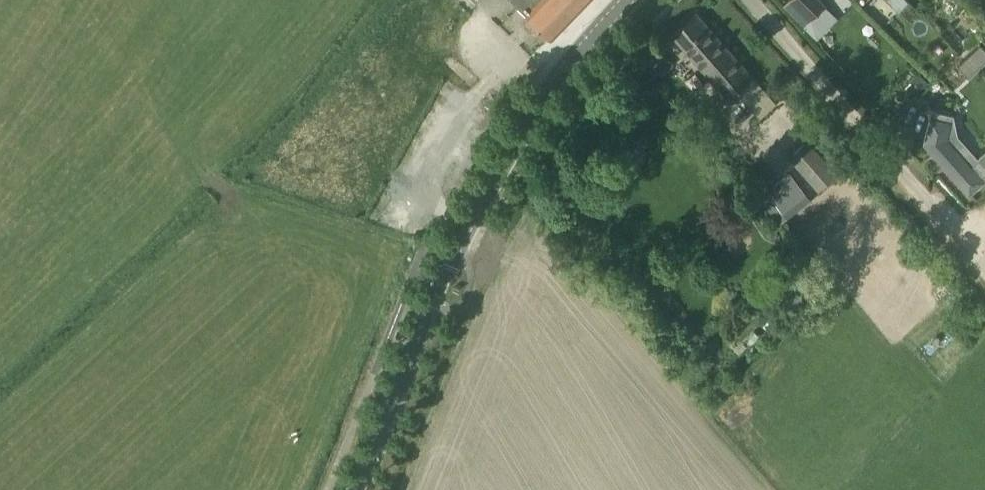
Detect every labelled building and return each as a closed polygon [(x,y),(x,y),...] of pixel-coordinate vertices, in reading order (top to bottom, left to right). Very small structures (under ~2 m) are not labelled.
[(515,3),(551,38),(568,20),(547,0),(518,0),(515,3)] [(568,20),(584,4),(580,0),(547,0),(568,20)] [(820,0),(788,0),(783,5),(804,26),(802,27),(807,32),(816,23),(811,18),(825,4),(820,0)] [(728,96),(735,90),(761,118),(777,104),(696,11),(672,33),(728,96)] [(470,24),(464,32),(471,37),(477,29),(470,24)] [(499,46),(493,53),(500,59),(506,51),(499,46)] [(432,109),(429,113),(435,118),(441,109),(435,105),(432,109)] [(951,120),(930,115),(923,143),(969,194),(984,180),(984,151),(971,164),(947,136),(951,120)] [(420,124),(413,133),(419,138),(426,129),(420,124)] [(808,140),(789,156),(818,189),(836,173),(808,140)] [(402,149),(398,153),(404,158),(411,149),(405,144),(402,149)] [(386,169),(383,173),(389,178),(396,169),(390,164),(386,169)] [(345,170),(340,177),(350,184),(355,177),(345,170)] [(785,219),(812,198),(796,178),(784,188),(778,179),(763,191),(785,219)] [(948,369),(965,350),(946,333),(929,352),(948,369)]
